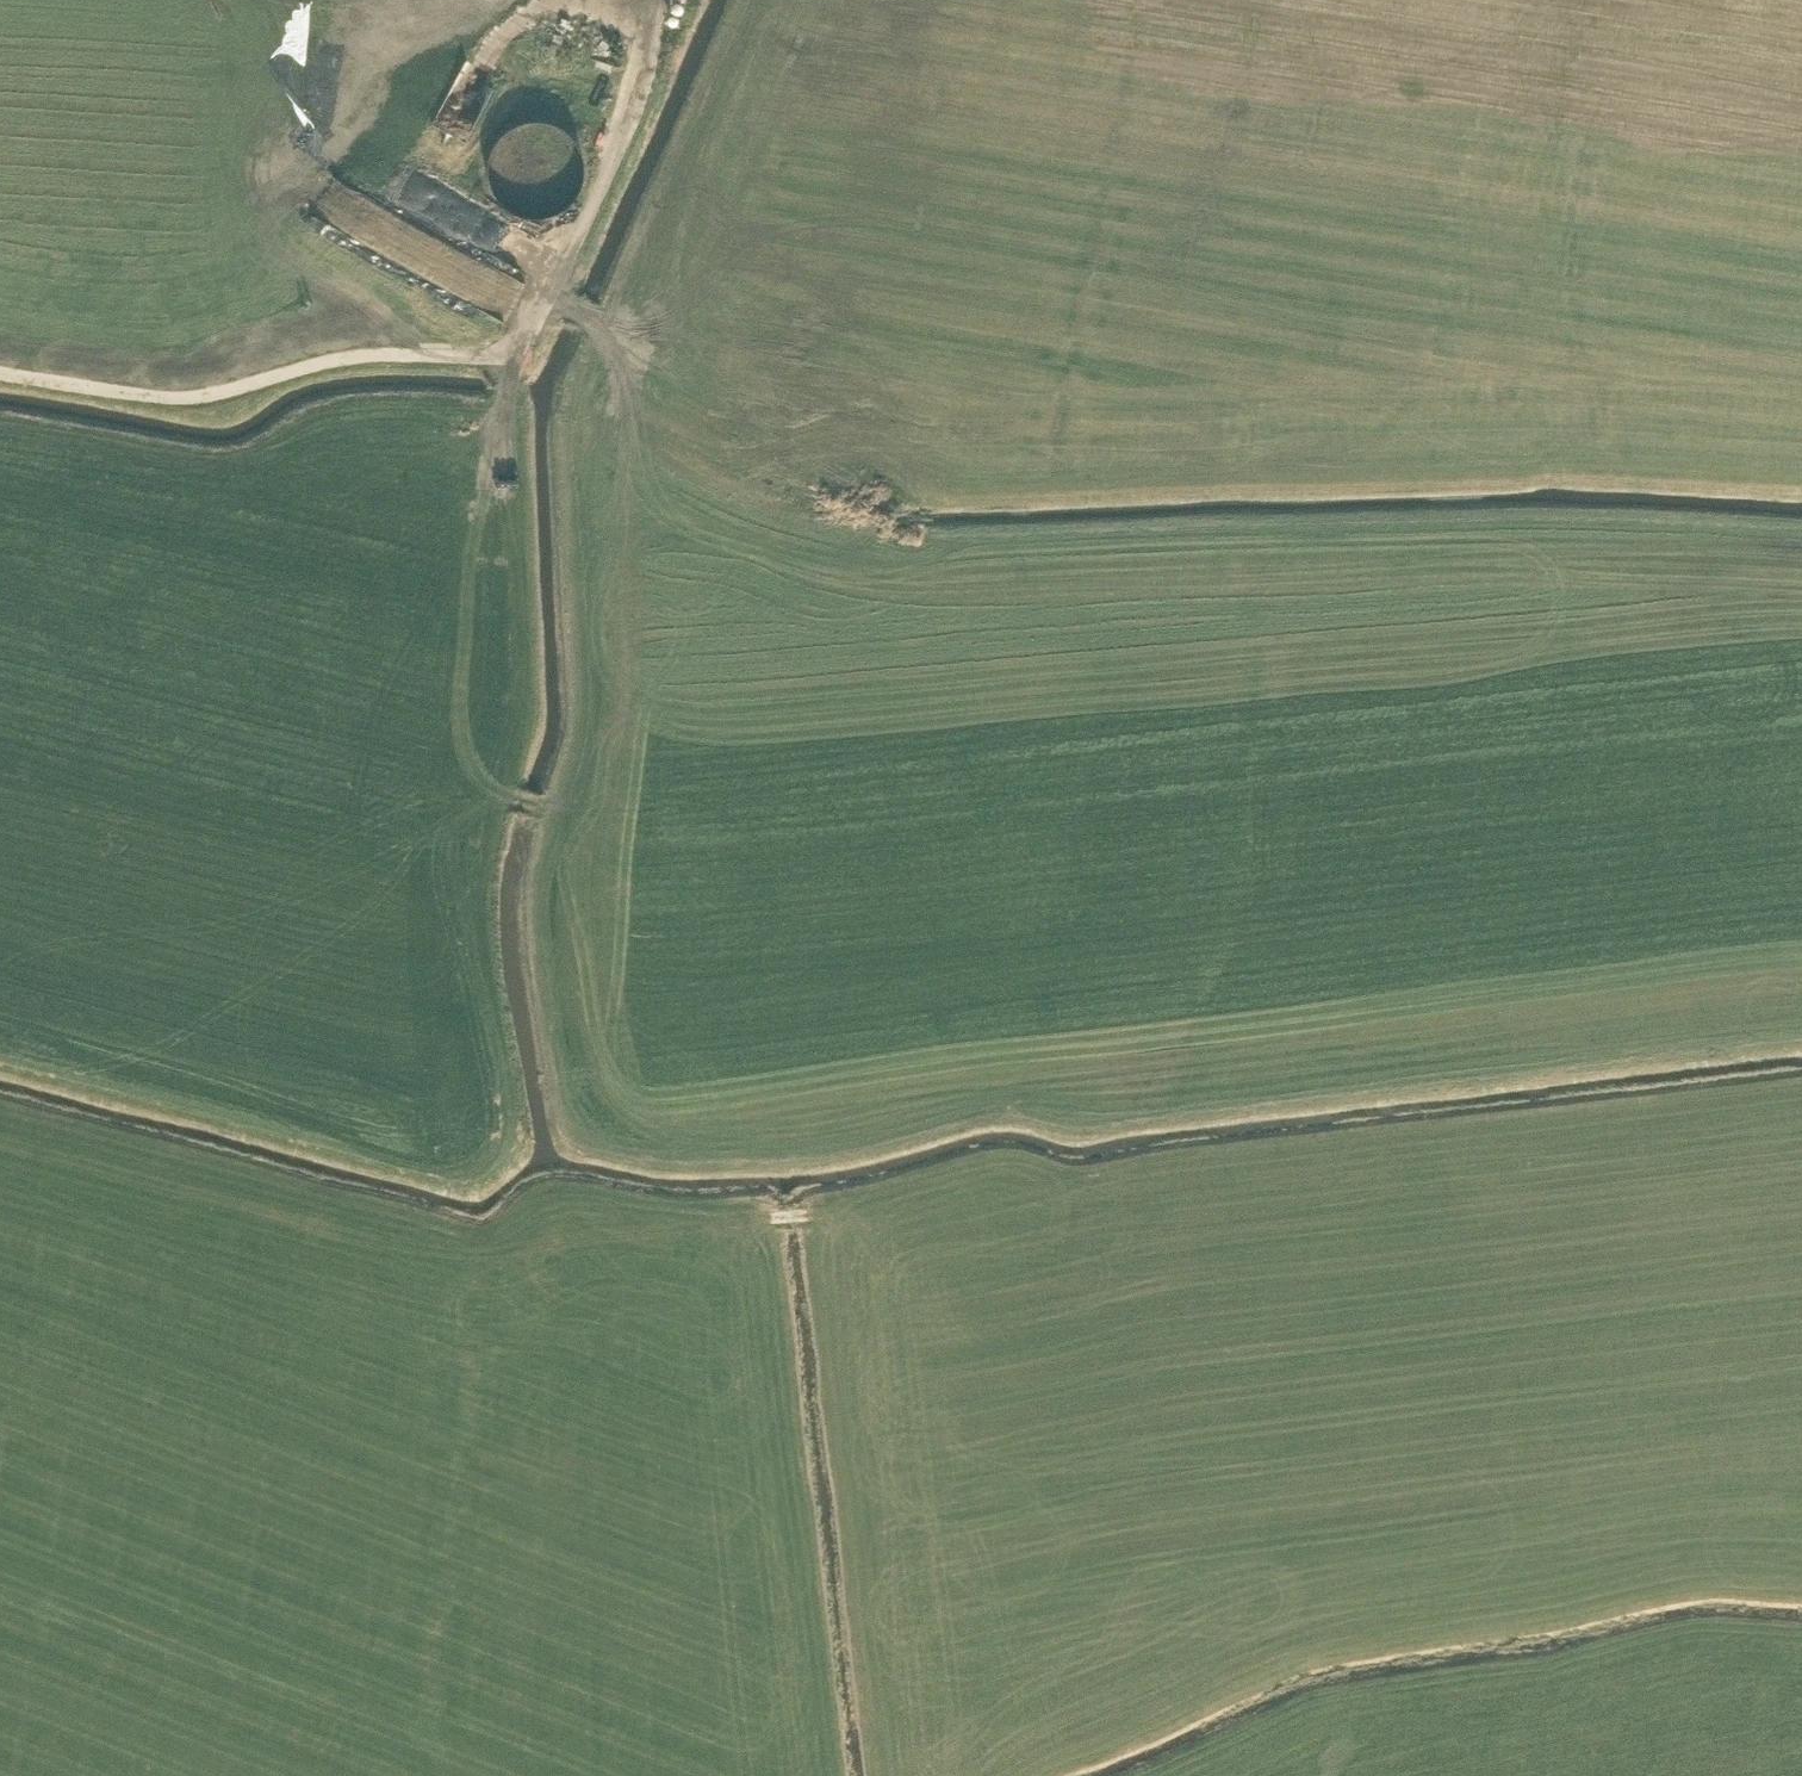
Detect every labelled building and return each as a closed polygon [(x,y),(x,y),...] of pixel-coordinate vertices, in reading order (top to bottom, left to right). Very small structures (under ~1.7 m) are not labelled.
[(456,79),(438,118),(472,134),(490,95),(456,79)] [(543,211),(594,169),(554,121),(503,163),(543,211)]
